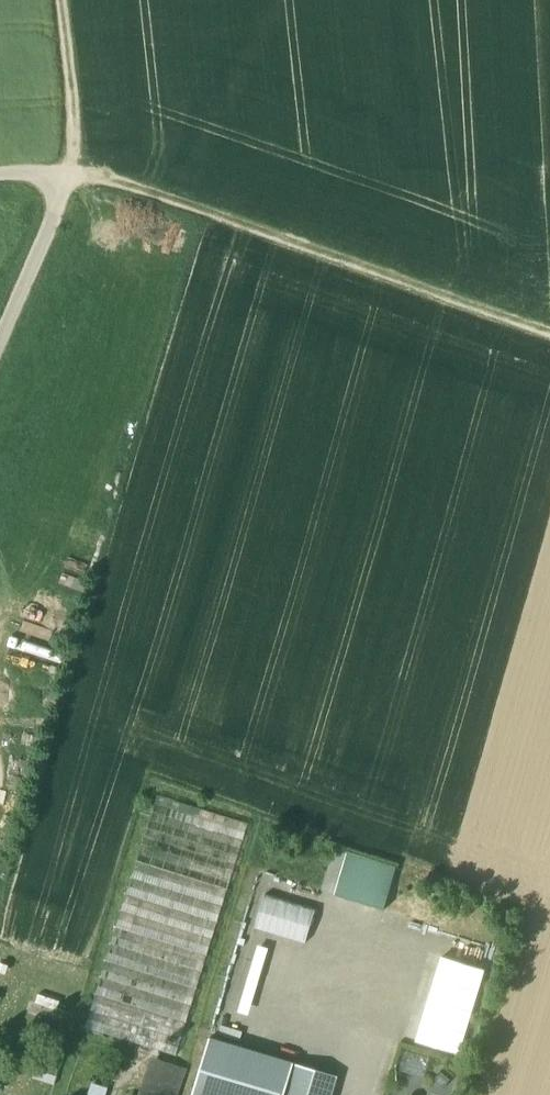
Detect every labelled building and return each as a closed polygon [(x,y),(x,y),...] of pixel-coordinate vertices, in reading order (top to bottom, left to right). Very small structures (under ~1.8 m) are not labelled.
[(341,849),(332,848),(323,889),(332,891),(341,849)] [(396,867),(347,852),(335,895),(383,910),(396,867)] [(262,893),(252,926),(303,941),(313,908),(262,893)] [(456,1053),(480,967),(434,954),(411,1041),(456,1053)] [(86,1028),(178,1050),(193,990),(180,987),(170,1027),(122,1015),(119,1027),(101,1022),(105,1004),(93,1001),(86,1028)] [(208,1037),(190,1094),(331,1094),(337,1076),(208,1037)] [(107,1086),(90,1081),(86,1094),(104,1094),(107,1086)]
